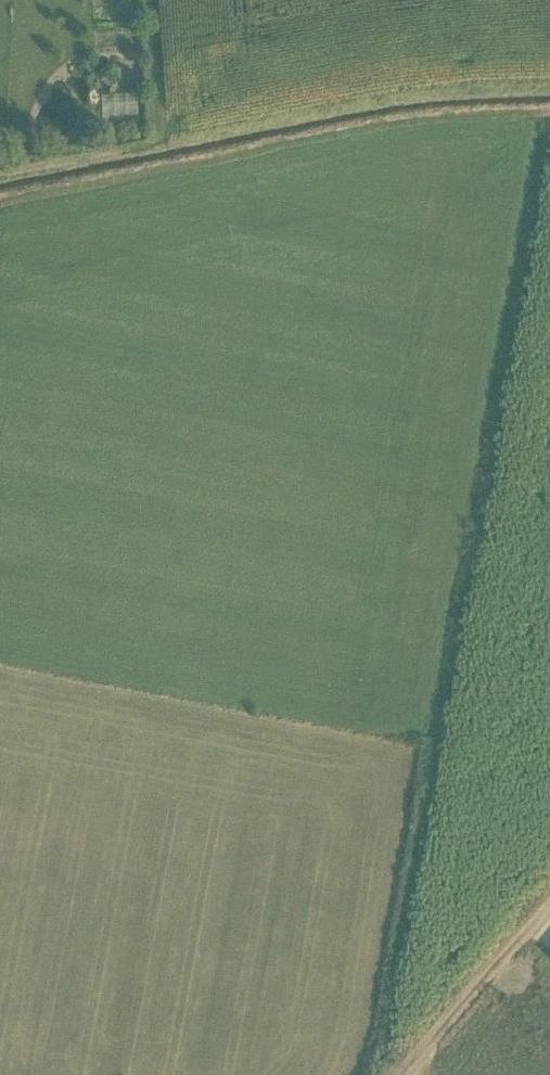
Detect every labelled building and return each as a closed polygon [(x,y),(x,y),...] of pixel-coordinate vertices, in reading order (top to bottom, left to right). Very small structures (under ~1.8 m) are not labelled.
[(138,96),(103,97),(104,120),(139,119),(138,96)]
